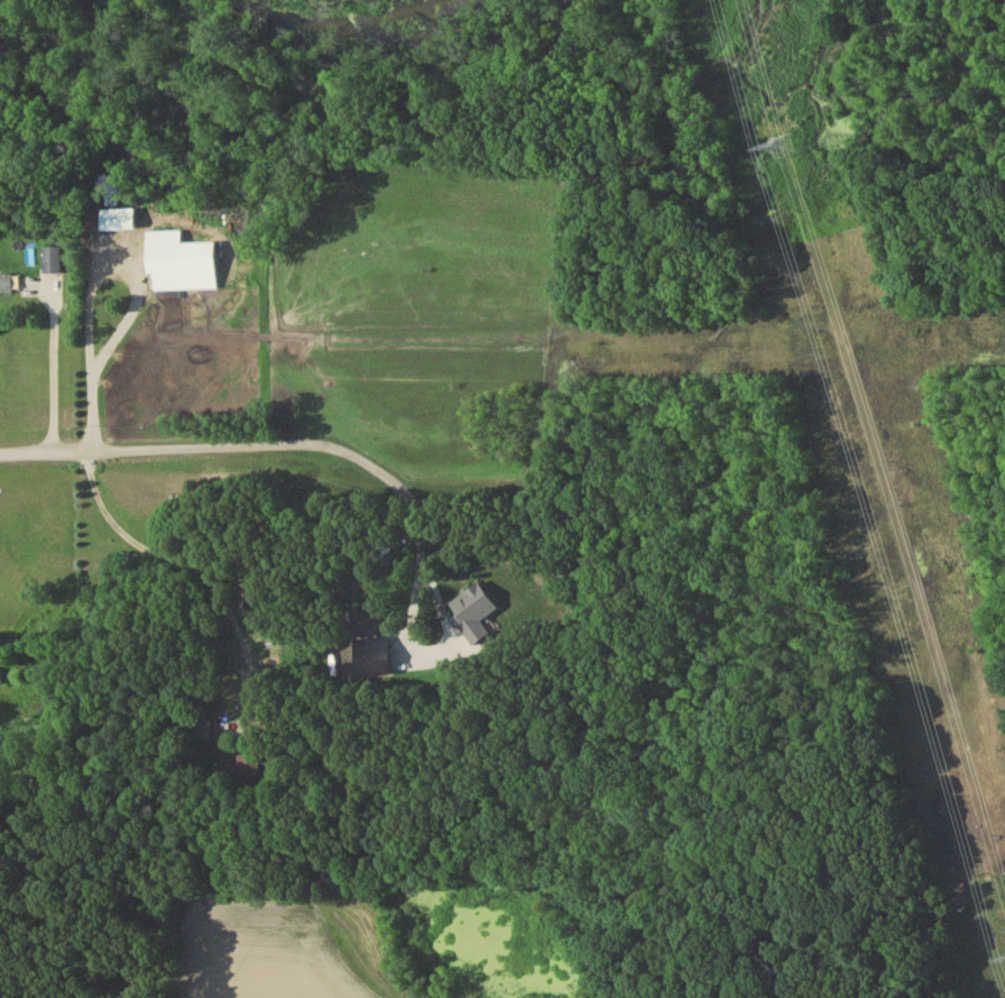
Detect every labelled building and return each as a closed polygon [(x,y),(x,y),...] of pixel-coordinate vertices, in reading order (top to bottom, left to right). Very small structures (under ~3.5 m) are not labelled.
[(44,251),(44,277),(62,277),(62,251),(44,251)] [(13,277),(0,277),(0,298),(13,298),(13,277)]
